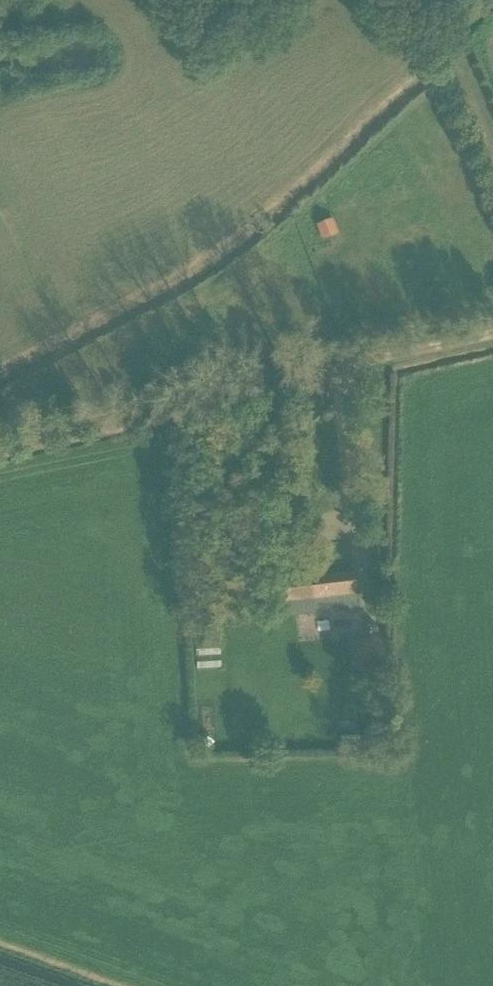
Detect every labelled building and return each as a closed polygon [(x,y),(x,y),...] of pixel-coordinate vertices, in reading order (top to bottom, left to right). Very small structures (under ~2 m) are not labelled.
[(300,228),(309,245),(325,237),(315,220),(300,228)] [(265,586),(268,609),(286,607),(287,609),(291,614),(295,615),(308,614),(313,611),(334,608),(339,610),(357,608),(356,598),(353,574),(285,582),(285,584),(265,586)] [(350,642),(356,685),(378,682),(373,639),(350,642)]
